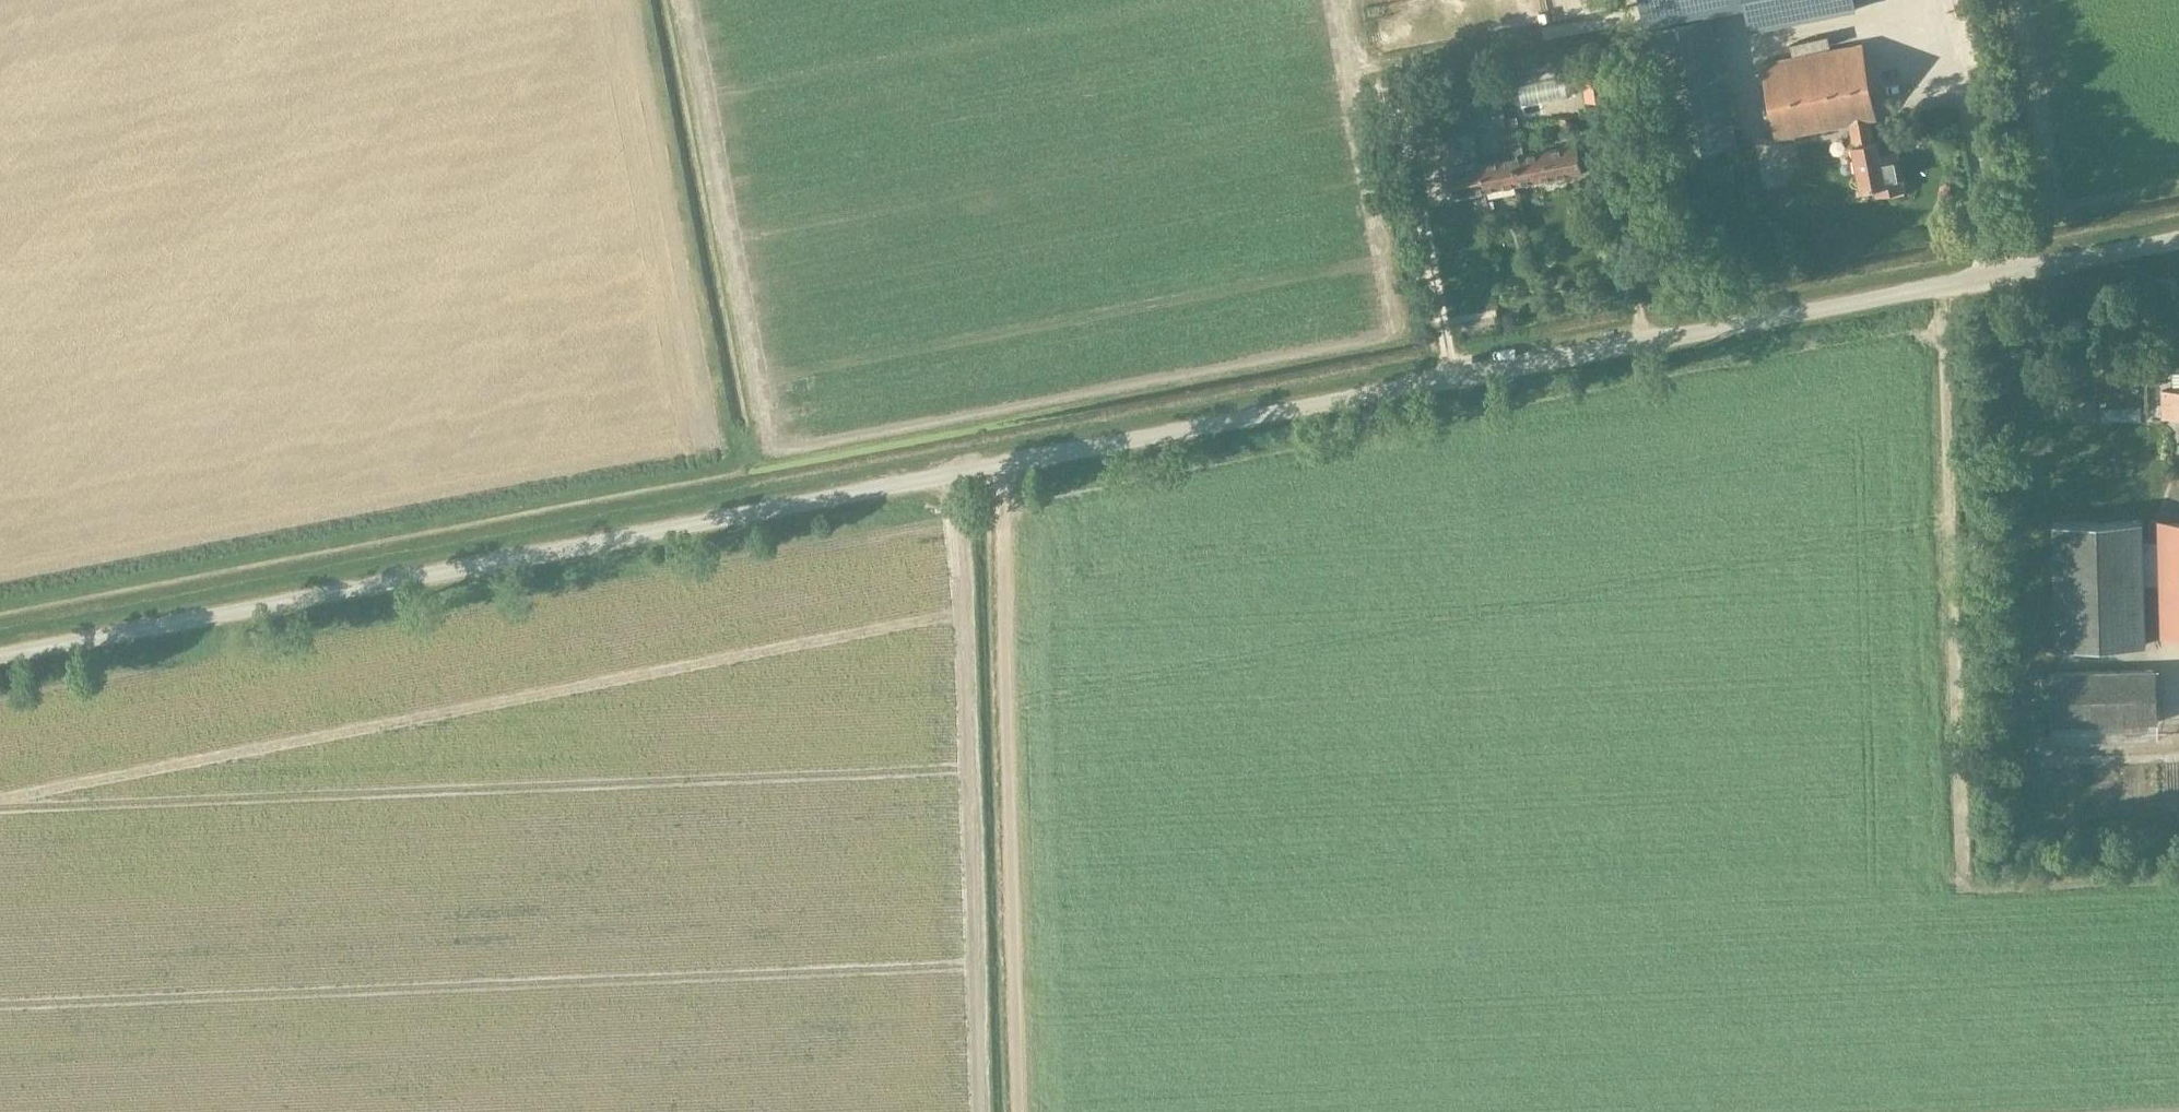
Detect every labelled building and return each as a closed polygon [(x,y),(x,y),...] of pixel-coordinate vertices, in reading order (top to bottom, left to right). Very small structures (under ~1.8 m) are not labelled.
[(1645,29),(1714,16),(1713,12),(1745,6),(1744,0),(1639,0),(1645,29)] [(1853,0),(1749,0),(1755,29),(1855,10),(1853,0)] [(1847,124),(1852,145),(1873,141),(1869,120),(1875,119),(1861,44),(1762,62),(1776,137),(1847,124)] [(1586,103),(1609,99),(1603,58),(1584,60),(1587,75),(1581,76),(1586,103)] [(1563,77),(1515,87),(1519,107),(1567,97),(1563,77)] [(1986,91),(1993,90),(1991,79),(1984,80),(1986,91)] [(1505,120),(1501,98),(1489,100),(1500,159),(1479,163),(1485,190),(1517,184),(1505,120)] [(1572,116),(1560,119),(1563,134),(1576,132),(1572,116)] [(1544,150),(1524,154),(1516,117),(1505,120),(1517,184),(1550,178),(1544,150)] [(1424,169),(1446,165),(1438,129),(1416,134),(1424,169)] [(1852,145),(1861,189),(1875,187),(1876,195),(1904,190),(1897,151),(1880,154),(1877,140),(1873,141),(1852,145)] [(1544,150),(1550,178),(1582,171),(1577,144),(1544,150)] [(1452,196),(1485,190),(1479,163),(1447,169),(1452,196)] [(2161,389),(2161,416),(2178,416),(2178,389),(2161,389)] [(2154,635),(2178,634),(2178,519),(2151,520),(2152,540),(2143,540),(2143,520),(2053,522),(2056,646),(2145,644),(2144,583),(2153,582),(2154,635)] [(2049,672),(2051,743),(2157,740),(2155,669),(2049,672)]
